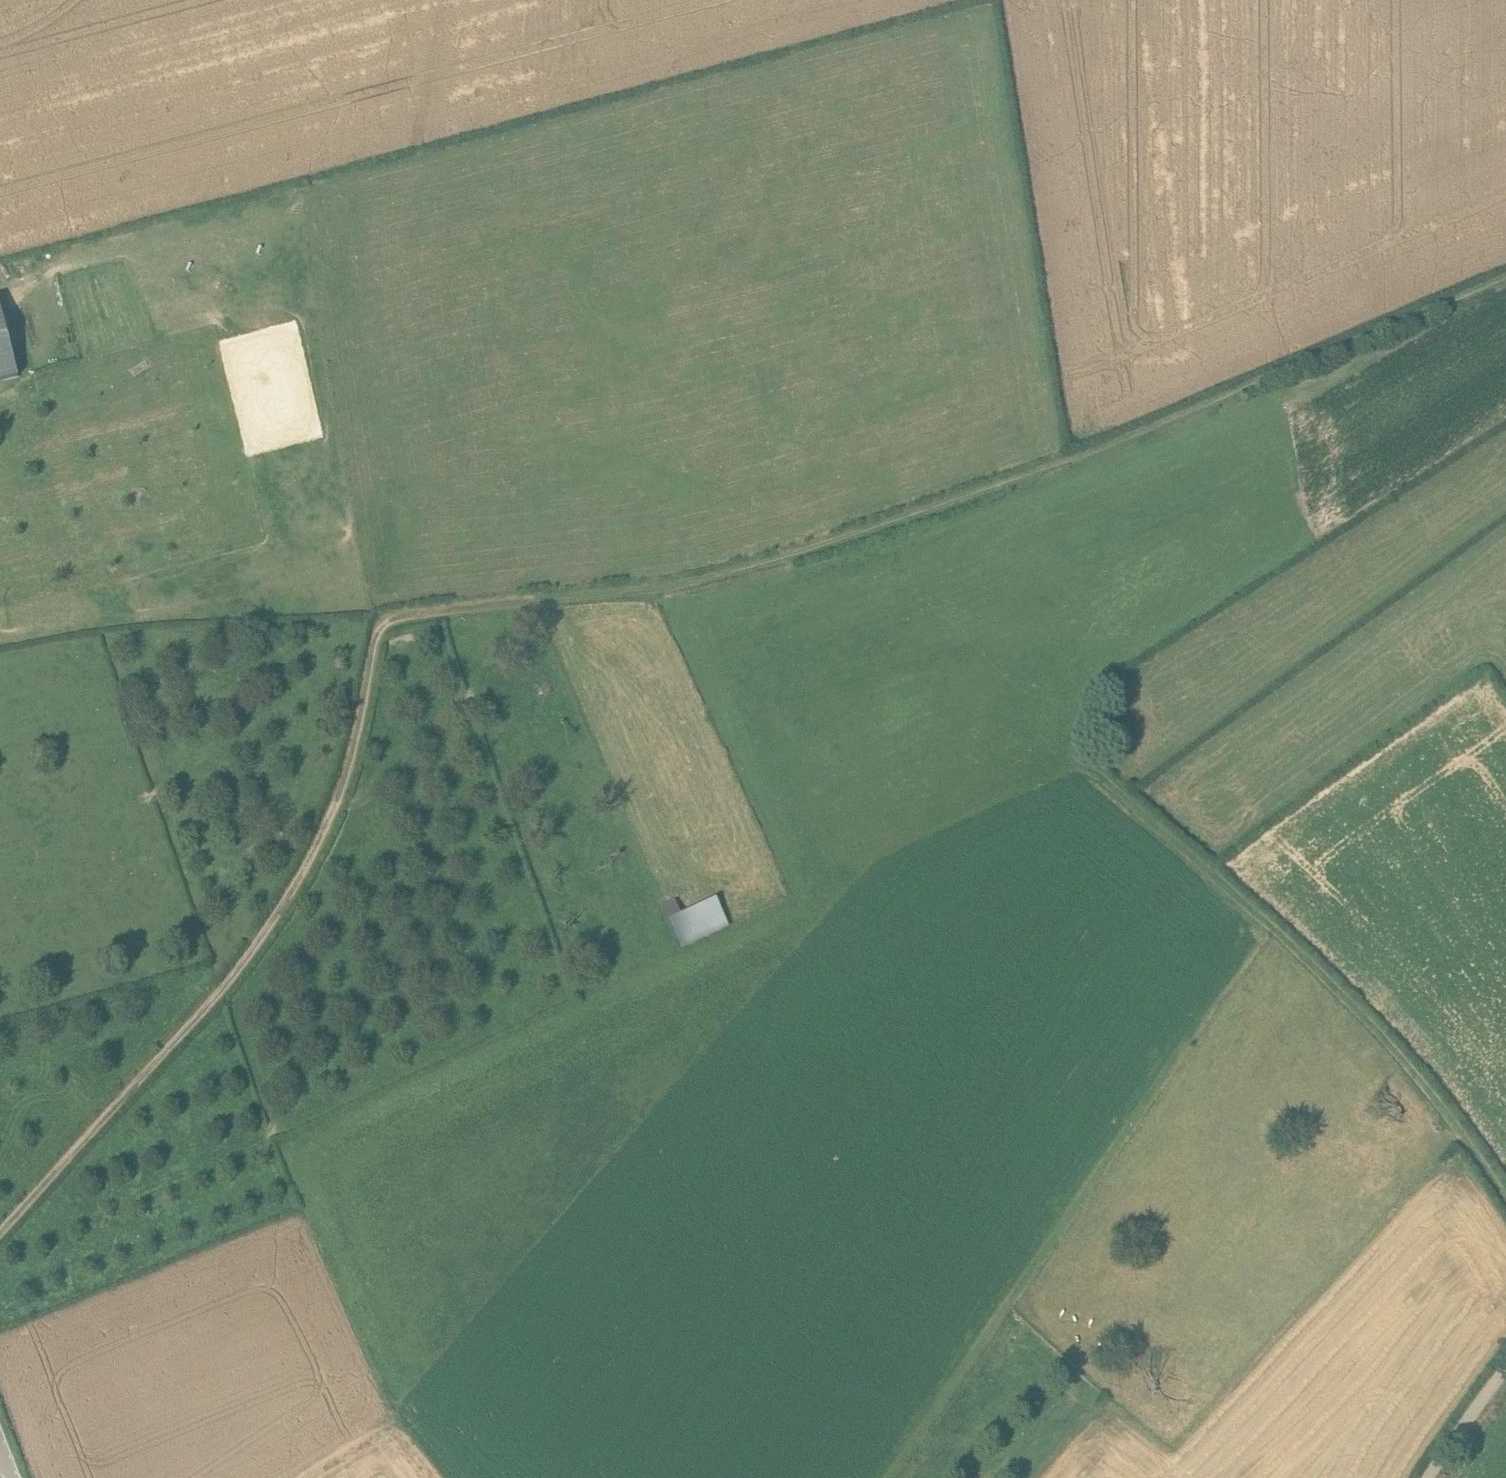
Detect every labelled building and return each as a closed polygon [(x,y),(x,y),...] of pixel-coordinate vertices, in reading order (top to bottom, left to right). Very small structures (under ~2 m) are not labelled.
[(19,379),(0,308),(0,384),(19,379)] [(682,945),(730,924),(718,896),(682,911),(677,899),(665,904),(682,945)]
